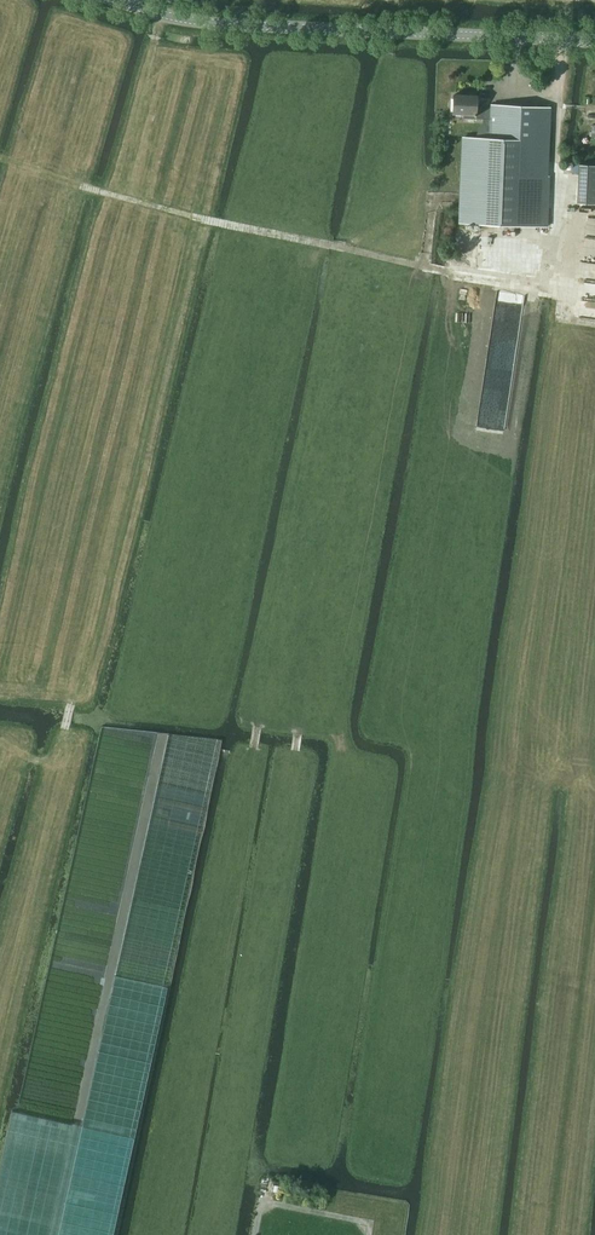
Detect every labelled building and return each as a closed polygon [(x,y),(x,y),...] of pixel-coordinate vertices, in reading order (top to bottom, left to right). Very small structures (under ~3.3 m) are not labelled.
[(453,95),(453,113),(463,114),(463,118),(477,119),(482,119),(482,123),(476,133),(476,137),(464,137),(462,196),(461,203),(461,223),(485,224),(496,224),(525,225),(547,227),(549,177),(547,177),(550,108),(490,105),(490,110),(476,109),(476,96),(453,95)] [(594,204),(594,166),(579,165),(577,203),(594,204)]
